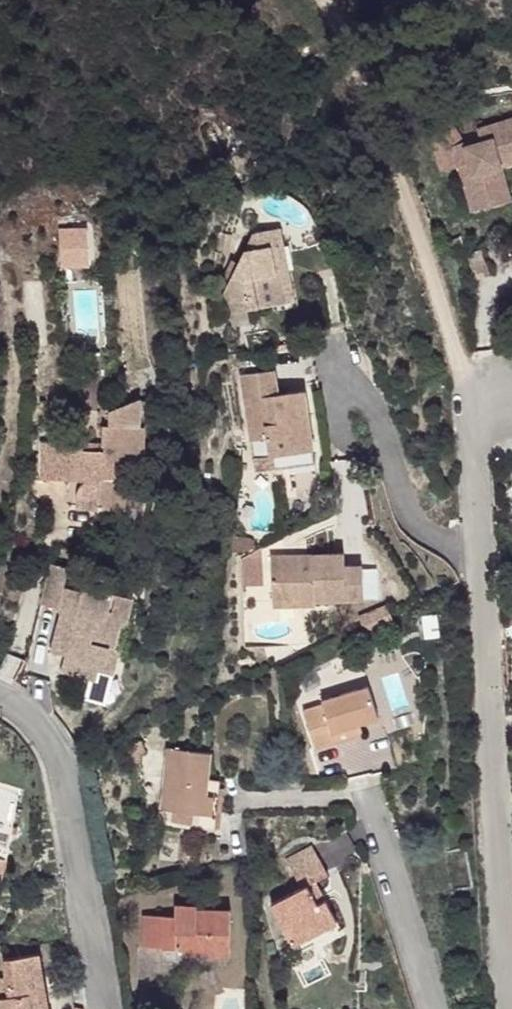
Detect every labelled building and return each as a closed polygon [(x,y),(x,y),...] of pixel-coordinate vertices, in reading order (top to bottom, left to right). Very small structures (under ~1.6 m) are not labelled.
[(472,212),(498,204),(494,190),(506,186),(501,166),(497,154),(511,150),(511,119),(477,130),(481,142),(465,147),(463,141),(450,121),(426,138),(436,153),(441,171),(458,166),(469,163),(473,175),(462,178),(472,212)] [(497,154),(501,166),(511,163),(511,150),(497,154)] [(469,163),(458,166),(462,178),(473,175),(469,163)] [(510,201),(506,186),(494,190),(498,204),(510,201)] [(224,295),(228,314),(251,310),(286,303),(275,244),(283,242),(280,227),(255,232),(239,264),(231,282),(224,295)] [(89,266),(86,229),(56,232),(60,268),(89,266)] [(229,258),(232,236),(224,234),(220,256),(229,258)] [(294,301),(283,242),(275,244),(286,303),(294,301)] [(489,274),(480,250),(467,254),(475,279),(489,274)] [(231,282),(239,264),(232,261),(224,279),(231,282)] [(228,314),(233,341),(251,338),(248,321),(253,321),(251,310),(228,314)] [(257,337),(253,321),(248,321),(251,338),(257,337)] [(266,438),(269,455),(273,454),(276,468),(294,465),(293,459),(314,455),(304,390),(278,394),(275,369),(240,374),(250,441),(266,438)] [(144,464),(145,424),(147,424),(147,400),(141,401),(141,398),(109,410),(109,425),(102,425),(102,442),(102,450),(83,449),(83,442),(41,442),(40,481),(71,481),(71,470),(85,470),(85,481),(78,489),(77,492),(76,499),(98,499),(98,509),(125,509),(125,508),(126,479),(118,479),(118,463),(140,464),(144,464)] [(252,457),(255,472),(276,468),(273,454),(269,455),(252,457)] [(293,459),(294,465),(315,462),(314,455),(293,459)] [(140,508),(140,464),(118,463),(118,479),(126,479),(125,508),(140,508)] [(85,481),(85,470),(71,470),(71,481),(85,481)] [(233,536),(231,553),(256,547),(255,541),(250,537),(233,536)] [(262,585),(260,549),(241,560),(241,587),(262,585)] [(270,557),(272,607),(315,605),(315,601),(363,599),(361,564),(345,564),(344,553),(270,557)] [(65,654),(60,672),(94,681),(97,671),(113,675),(118,655),(113,649),(119,625),(127,623),(133,599),(83,586),(81,591),(64,586),(69,568),(51,563),(40,604),(58,608),(61,612),(50,650),(65,654)] [(358,616),(362,625),(391,613),(387,604),(358,616)] [(440,637),(437,613),(421,615),(424,639),(440,637)] [(303,712),(314,749),(336,742),(333,733),(359,724),(378,718),(368,686),(322,701),(323,705),(303,712)] [(363,733),(359,724),(333,733),(336,742),(363,733)] [(126,747),(129,764),(140,764),(140,758),(146,752),(142,742),(136,742),(134,745),(126,747)] [(168,747),(161,810),(171,811),(194,813),(193,823),(193,829),(216,831),(216,828),(219,788),(220,780),(208,779),(211,752),(168,747)] [(220,828),(224,789),(219,788),(216,828),(220,828)] [(193,823),(194,813),(171,811),(170,821),(193,823)] [(293,872),(319,858),(311,845),(286,858),(293,872)] [(271,904),(293,946),(323,929),(320,924),(334,916),(326,900),(318,904),(312,895),(321,891),(316,882),(328,875),(319,858),(293,872),(301,888),(271,904)] [(326,900),(321,891),(312,895),(318,904),(326,900)] [(142,915),(142,948),(162,948),(162,964),(231,964),(230,910),(197,910),(197,905),(175,905),(175,916),(142,915)] [(293,946),(297,955),(342,930),(334,916),(320,924),(323,929),(293,946)] [(3,1008),(48,1008),(38,953),(3,959),(6,977),(9,997),(1,998),(3,1008)] [(9,997),(6,977),(0,978),(0,998),(1,998),(9,997)]
